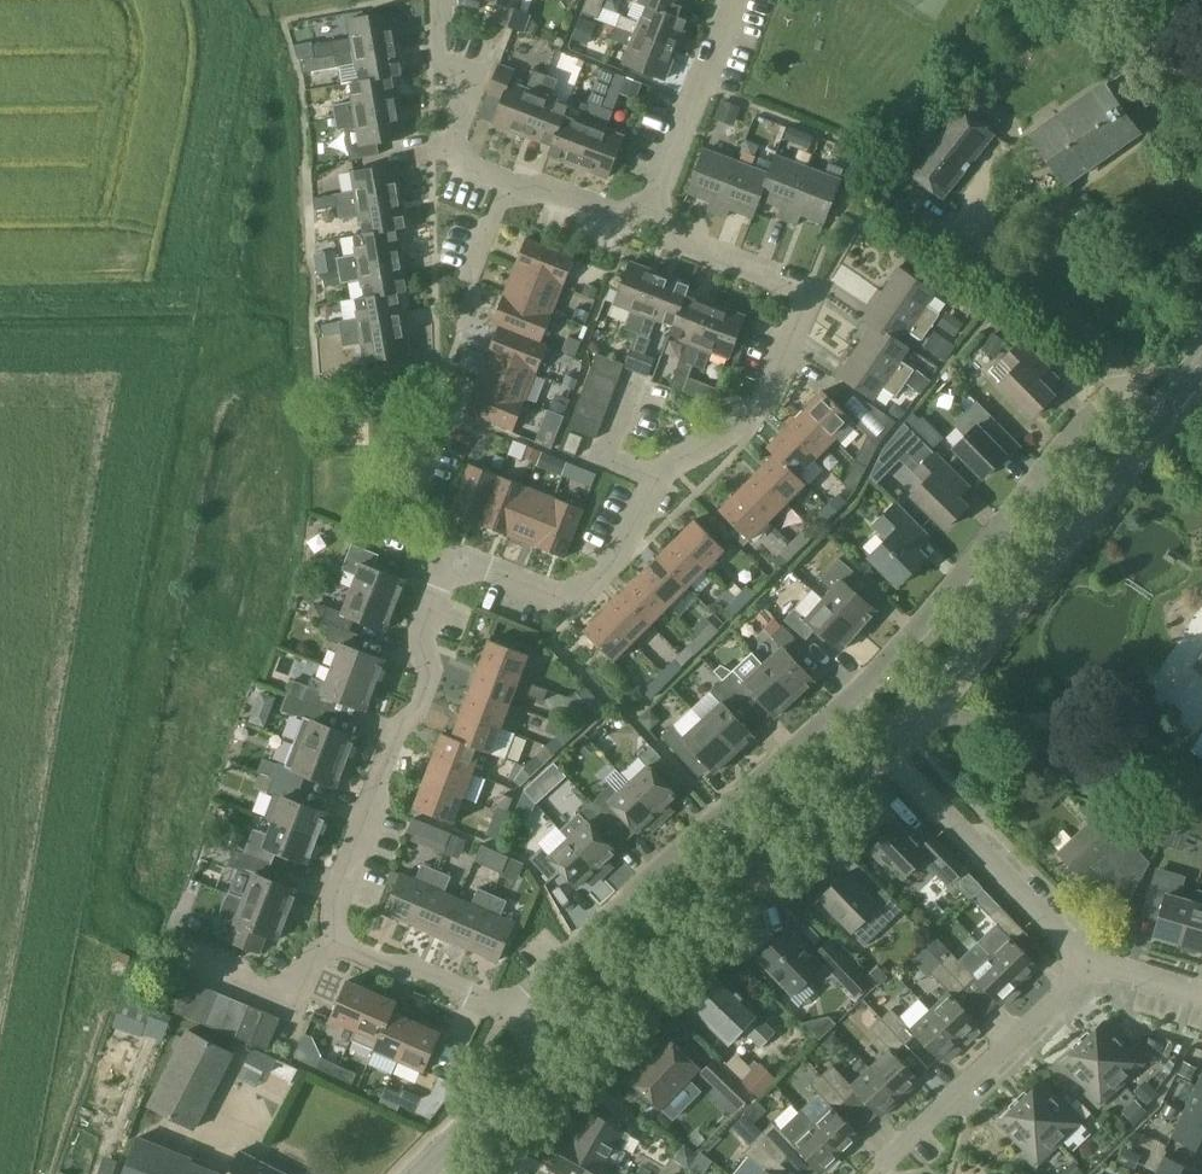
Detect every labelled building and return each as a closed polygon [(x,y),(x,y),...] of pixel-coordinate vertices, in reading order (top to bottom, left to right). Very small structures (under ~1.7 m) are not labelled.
[(500,3),(494,19),(534,34),(538,24),(529,15),(529,14),(517,9),(521,0),(493,0),(500,3)] [(602,6),(604,0),(587,0),(582,12),(598,17),(602,6)] [(646,4),(685,19),(690,4),(683,1),(684,0),(637,0),(646,4)] [(621,13),(616,25),(676,48),(687,20),(685,19),(646,4),(640,21),(621,13)] [(302,59),(396,42),(391,10),(348,18),(351,36),(330,40),(330,41),(313,44),(315,56),(302,59)] [(572,37),(588,42),(594,21),(578,16),(572,37)] [(664,79),(676,48),(616,25),(611,38),(630,45),(623,63),(664,79)] [(396,42),(302,59),(304,72),(341,65),(344,83),(349,82),(350,83),(402,73),(396,42)] [(492,122),(523,134),(546,72),(534,68),(526,88),(509,81),(513,69),(499,64),(488,92),(502,97),(492,122)] [(568,103),(552,145),(549,153),(579,165),(614,72),(602,67),(589,101),(588,104),(571,97),(568,103)] [(558,77),(546,72),(523,134),(552,145),(568,103),(550,97),(558,77)] [(626,76),(614,72),(579,165),(608,176),(623,136),(606,129),(626,76)] [(332,105),(335,117),(398,106),(393,76),(402,74),(402,73),(350,83),(353,101),(332,105)] [(1135,132),(1102,84),(1030,134),(1063,182),(1135,132)] [(996,134),(956,102),(904,167),(944,199),(996,134)] [(337,130),(346,129),(351,159),(380,154),(378,142),(404,137),(398,106),(335,117),(337,130)] [(707,209),(717,212),(735,161),(703,149),(688,190),(711,199),(707,209)] [(774,155),(768,173),(759,198),(760,198),(782,206),(779,215),(788,219),(807,167),(774,155)] [(768,173),(735,161),(717,212),(727,216),(730,206),(754,215),(760,198),(759,198),(768,173)] [(337,206),(400,195),(395,163),(352,171),(356,190),(335,193),(337,206)] [(807,167),(788,219),(798,222),(801,213),(824,221),(840,180),(807,167)] [(337,206),(335,193),(314,197),(313,197),(314,205),(315,209),(337,206)] [(354,235),(406,226),(400,195),(337,206),(340,219),(359,216),(362,233),(354,234),(354,235)] [(336,257),(339,270),(402,258),(397,228),(406,226),(354,235),(357,253),(336,257)] [(525,237),(514,265),(563,284),(574,256),(525,237)] [(365,297),(408,289),(402,258),(339,270),(341,283),(361,280),(365,297)] [(625,328),(637,333),(660,273),(629,262),(614,302),(632,309),(625,328)] [(552,312),(563,284),(514,265),(503,293),(552,312)] [(899,267),(882,293),(932,326),(941,313),(926,304),(935,291),(899,267)] [(689,285),(660,273),(637,333),(649,337),(656,319),(674,325),(686,294),(689,285)] [(339,321),(341,333),(403,323),(398,292),(408,290),(408,289),(365,297),(365,298),(356,300),(359,317),(339,321)] [(540,340),(552,312),(503,293),(491,322),(498,325),(540,340)] [(923,339),(932,326),(882,293),(864,319),(873,325),(874,323),(900,341),(908,329),(923,339)] [(686,294),(674,325),(670,334),(687,341),(670,386),(682,391),(692,364),(715,305),(686,294)] [(744,316),(715,305),(692,364),(704,368),(711,350),(729,357),(744,316)] [(403,323),(341,333),(343,346),(364,342),(367,361),(409,354),(403,323)] [(909,347),(900,341),(874,323),(873,325),(856,350),(906,383),(915,370),(901,360),(909,347)] [(498,325),(487,352),(536,372),(547,343),(540,340),(498,325)] [(932,331),(924,347),(946,358),(954,342),(932,331)] [(995,332),(973,356),(987,369),(1009,344),(995,332)] [(989,373),(999,383),(1032,417),(1055,395),(1031,371),(1042,361),(1022,341),(989,373)] [(906,383),(856,350),(839,374),(874,398),(882,386),(897,396),(906,383)] [(525,400),(536,372),(487,352),(476,381),(525,400)] [(592,370),(619,381),(626,363),(599,352),(592,370)] [(919,391),(930,380),(918,369),(908,381),(919,391)] [(613,395),(619,381),(592,370),(586,384),(613,395)] [(683,391),(715,403),(721,388),(689,376),(683,391)] [(514,429),(525,400),(476,381),(465,410),(514,429)] [(581,398),(608,409),(613,395),(586,384),(581,398)] [(823,390),(804,409),(834,439),(853,420),(823,390)] [(602,422),(608,409),(581,398),(575,412),(602,422)] [(1006,454),(986,433),(998,422),(977,400),(953,423),(965,435),(953,446),(984,477),(1006,454)] [(870,403),(853,420),(878,445),(880,443),(896,421),(870,403)] [(815,457),(834,439),(804,409),(786,428),(815,457)] [(540,440),(554,445),(565,416),(552,411),(540,440)] [(596,438),(602,422),(575,412),(569,427),(596,438)] [(767,446),(774,453),(775,453),(797,475),(815,457),(786,428),(767,446)] [(564,449),(577,454),(584,436),(571,431),(564,449)] [(512,452),(538,460),(541,449),(516,441),(512,452)] [(885,443),(872,471),(874,473),(879,478),(899,457),(888,446),(885,443)] [(865,446),(857,462),(867,467),(876,451),(865,446)] [(912,494),(946,527),(968,505),(946,484),(957,472),(935,450),(915,471),(925,481),(912,494)] [(562,473),(567,458),(542,451),(538,466),(562,473)] [(805,483),(797,475),(775,453),(774,453),(757,471),(787,501),(805,483)] [(450,510),(478,522),(498,473),(469,462),(450,510)] [(564,476),(594,483),(598,470),(567,462),(564,476)] [(867,467),(857,462),(850,477),(860,482),(867,467)] [(757,471),(738,490),(768,520),(787,501),(757,471)] [(526,485),(498,473),(478,522),(507,533),(526,485)] [(554,496),(526,485),(507,533),(535,544),(554,496)] [(768,520),(738,490),(719,508),(736,525),(731,529),(745,543),(768,520)] [(840,493),(828,505),(836,513),(848,501),(840,493)] [(583,507),(554,496),(535,544),(563,556),(583,507)] [(868,556),(898,585),(927,555),(910,539),(921,528),(895,502),(872,525),(886,539),(868,556)] [(836,513),(828,505),(815,518),(824,526),(836,513)] [(678,536),(707,565),(724,548),(695,519),(678,536)] [(803,530),(791,542),(799,550),(811,538),(803,530)] [(678,536),(661,552),(691,582),(707,565),(678,536)] [(799,550),(791,542),(779,555),(787,563),(799,550)] [(358,575),(353,587),(397,604),(406,579),(375,567),(380,553),(353,543),(343,569),(358,575)] [(691,582),(661,552),(639,574),(669,604),(691,582)] [(832,588),(823,599),(859,629),(877,609),(851,587),(861,575),(839,557),(821,578),(832,588)] [(650,622),(669,604),(639,574),(621,593),(650,622)] [(748,584),(736,597),(744,606),(757,593),(748,584)] [(323,621),(332,624),(360,634),(351,630),(352,629),(356,617),(369,622),(387,629),(397,604),(353,587),(344,611),(329,605),(323,621)] [(842,649),(859,629),(823,599),(811,588),(785,618),(808,637),(817,627),(842,649)] [(602,611),(631,641),(650,622),(621,593),(602,611)] [(744,606),(736,597),(724,609),(732,618),(744,606)] [(613,659),(631,641),(602,611),(583,630),(613,659)] [(712,621),(699,634),(707,643),(720,630),(712,621)] [(386,659),(355,647),(360,634),(332,624),(330,629),(327,637),(342,642),(333,667),(377,684),(386,659)] [(782,646),(764,663),(796,698),(815,680),(793,656),(803,646),(783,625),(772,635),(782,646)] [(689,661),(707,643),(699,634),(680,653),(689,661)] [(523,680),(523,679),(533,655),(491,639),(481,664),(523,680)] [(662,671),(670,680),(683,667),(675,659),(662,671)] [(734,670),(723,680),(743,702),(754,692),(777,716),(796,698),(764,663),(745,681),(734,670)] [(472,688),(514,704),(519,690),(547,700),(551,690),(523,680),(481,664),(472,688)] [(288,695),(289,695),(331,711),(336,697),(367,709),(377,684),(333,667),(327,681),(314,676),(310,687),(294,681),(288,695)] [(651,699),(670,680),(662,671),(643,690),(651,699)] [(722,701),(704,719),(736,754),(755,736),(732,712),(743,702),(723,680),(712,691),(722,701)] [(472,688),(463,712),(504,728),(505,727),(514,704),(472,688)] [(585,701),(597,714),(606,706),(594,693),(585,701)] [(295,741),(347,761),(354,743),(357,736),(326,724),(331,711),(289,695),(284,710),(304,718),(295,741)] [(463,712),(454,735),(453,736),(495,752),(509,758),(518,732),(505,727),(504,728),(463,712)] [(568,725),(576,734),(589,722),(581,713),(568,725)] [(718,771),(736,754),(704,719),(685,736),(674,725),(663,735),(683,757),(695,746),(718,771)] [(576,734),(568,725),(556,737),(564,745),(576,734)] [(453,736),(454,735),(444,732),(434,758),(473,773),(486,778),(495,752),(453,736)] [(261,771),(301,787),(306,774),(338,786),(341,778),(347,761),(295,741),(286,766),(266,758),(261,771)] [(630,782),(664,819),(674,810),(668,803),(677,795),(673,791),(685,780),(652,745),(640,756),(648,766),(630,782)] [(538,753),(525,765),(533,774),(546,762),(538,753)] [(473,773),(434,758),(425,782),(464,797),(478,802),(487,779),(473,773)] [(533,774),(525,765),(513,777),(520,786),(533,774)] [(274,820),(318,837),(328,812),(297,800),(301,787),(261,771),(255,786),(275,794),(266,817),(274,820)] [(1018,785),(1031,799),(1045,785),(1025,778),(1018,785)] [(524,789),(525,790),(537,802),(547,793),(534,780),(524,789)] [(454,822),(464,797),(425,782),(415,807),(454,822)] [(612,782),(591,802),(627,841),(639,830),(648,822),(654,828),(664,819),(630,782),(620,792),(612,782)] [(503,793),(497,809),(508,813),(514,797),(503,793)] [(570,838),(603,875),(613,865),(607,859),(616,851),(627,841),(591,802),(579,812),(561,829),(570,838)] [(508,813),(497,809),(487,835),(498,839),(508,813)] [(1196,813),(1192,834),(1201,836),(1201,815),(1196,813)] [(1119,835),(1099,814),(1059,852),(1080,874),(1094,862),(1108,877),(1105,880),(1128,904),(1144,873),(1130,858),(1139,849),(1123,832),(1119,835)] [(459,858),(467,838),(417,816),(408,836),(459,858)] [(318,837),(274,820),(270,832),(255,826),(245,853),(272,863),(277,850),(309,862),(318,837)] [(967,869),(957,859),(934,834),(924,843),(915,833),(912,837),(899,823),(871,849),(884,864),(888,860),(904,878),(928,855),(944,871),(953,881),(967,869)] [(593,884),(603,875),(570,838),(551,856),(543,846),(531,858),(551,880),(563,869),(578,886),(587,878),(593,884)] [(476,863),(519,878),(525,860),(482,845),(476,863)] [(272,863),(245,853),(235,849),(229,865),(239,869),(236,877),(251,883),(245,897),(289,914),(299,889),(268,877),(272,863)] [(398,917),(414,924),(438,869),(423,863),(416,878),(403,872),(385,912),(397,918),(398,917)] [(452,876),(438,869),(414,924),(431,931),(431,932),(442,937),(459,897),(446,891),(452,876)] [(821,897),(865,943),(903,908),(884,887),(871,898),(847,872),(821,897)] [(1154,935),(1181,943),(1193,900),(1168,893),(1173,877),(1155,872),(1142,915),(1159,920),(1154,935)] [(960,889),(970,899),(983,887),(973,876),(960,889)] [(472,902),(459,897),(442,937),(453,942),(453,941),(470,948),(494,894),(479,887),(472,902)] [(289,914),(245,897),(232,892),(229,896),(227,900),(224,906),(223,911),(222,917),(237,923),(230,941),(261,952),(267,934),(279,939),(282,933),(289,914)] [(508,900),(494,894),(470,948),(498,961),(515,921),(501,915),(508,900)] [(1193,900),(1181,943),(1201,949),(1201,903),(1193,900)] [(1009,935),(990,954),(1020,985),(1039,966),(1014,940),(1025,930),(1001,905),(990,915),(1009,935)] [(760,956),(795,993),(822,966),(787,930),(760,956)] [(870,980),(859,967),(831,937),(814,953),(854,995),(870,980)] [(999,1001),(1001,1003),(1005,999),(1009,1003),(1021,992),(1017,987),(1020,985),(990,954),(979,941),(960,959),(952,951),(941,961),(966,987),(976,977),(999,1001)] [(950,992),(931,1010),(961,1041),(980,1022),(955,997),(966,987),(941,961),(930,971),(950,992)] [(777,1031),(758,1013),(759,1011),(721,976),(692,1007),(729,1042),(742,1029),(761,1048),(777,1031)] [(174,1010),(189,1017),(203,985),(187,978),(174,1010)] [(332,1018),(356,1029),(373,990),(349,980),(332,1018)] [(218,991),(203,985),(189,1017),(205,1023),(218,991)] [(397,1001),(373,990),(356,1029),(352,1039),(376,1049),(397,1001)] [(218,991),(205,1023),(220,1030),(234,998),(218,991)] [(120,998),(113,1026),(166,1039),(172,1011),(120,998)] [(234,998),(220,1030),(236,1036),(250,1004),(234,998)] [(882,1018),(906,1044),(917,1034),(941,1060),(945,1056),(949,1060),(961,1049),(957,1045),(961,1041),(931,1010),(921,1000),(902,1018),(893,1008),(882,1018)] [(397,1001),(376,1049),(399,1060),(416,1021),(393,1010),(397,1001)] [(252,1042),(265,1011),(250,1004),(236,1036),(252,1043),(252,1042)] [(252,1042),(252,1043),(268,1050),(281,1017),(265,1011),(252,1042)] [(891,1048),(872,1067),(901,1098),(921,1079),(896,1053),(906,1044),(882,1018),(871,1028),(891,1048)] [(1148,1060),(1136,1047),(1133,1049),(1105,1020),(1062,1061),(1090,1090),(1087,1093),(1099,1106),(1148,1060)] [(441,1031),(416,1021),(399,1060),(424,1070),(441,1031)] [(148,1106),(194,1130),(235,1052),(189,1028),(148,1106)] [(651,1057),(631,1078),(661,1107),(699,1067),(665,1034),(647,1053),(651,1057)] [(252,1052),(246,1065),(292,1090),(300,1073),(252,1052)] [(736,1054),(725,1065),(753,1092),(759,1097),(775,1081),(754,1061),(749,1066),(736,1054)] [(753,1092),(725,1065),(716,1056),(700,1073),(737,1108),(753,1092)] [(318,1066),(336,1075),(340,1065),(322,1057),(318,1066)] [(833,1064),(823,1074),(847,1100),(857,1090),(882,1116),(901,1098),(872,1067),(853,1084),(833,1064)] [(831,1105),(812,1123),(842,1154),(861,1136),(836,1110),(847,1100),(823,1074),(812,1085),(831,1105)] [(1085,1120),(1073,1107),(1070,1110),(1042,1080),(999,1121),(1027,1151),(1024,1153),(1036,1166),(1085,1120)] [(405,1095),(387,1087),(383,1096),(400,1104),(421,1113),(427,1099),(407,1090),(405,1095)] [(1195,1089),(1186,1109),(1201,1116),(1201,1093),(1195,1089)] [(757,1101),(733,1122),(749,1140),(772,1119),(757,1101)] [(1186,1109),(1172,1137),(1201,1151),(1201,1116),(1186,1109)] [(574,1123),(568,1135),(609,1158),(608,1158),(616,1162),(631,1134),(590,1111),(581,1127),(574,1123)] [(842,1154),(812,1123),(801,1112),(782,1129),(774,1121),(763,1131),(788,1157),(798,1147),(822,1173),(842,1154)] [(788,1157),(763,1131),(754,1141),(745,1152),(750,1156),(736,1173),(774,1173),(788,1157)] [(222,1172),(194,1161),(195,1158),(137,1135),(122,1173),(221,1173),(222,1172)] [(616,1162),(608,1158),(609,1158),(568,1135),(550,1167),(562,1173),(600,1173),(608,1159),(615,1163),(616,1162)] [(241,1151),(229,1173),(286,1173),(241,1151)] [(115,1157),(101,1154),(97,1173),(112,1173),(115,1157)] [(1157,1173),(1201,1173),(1201,1172),(1166,1155),(1157,1173)]
